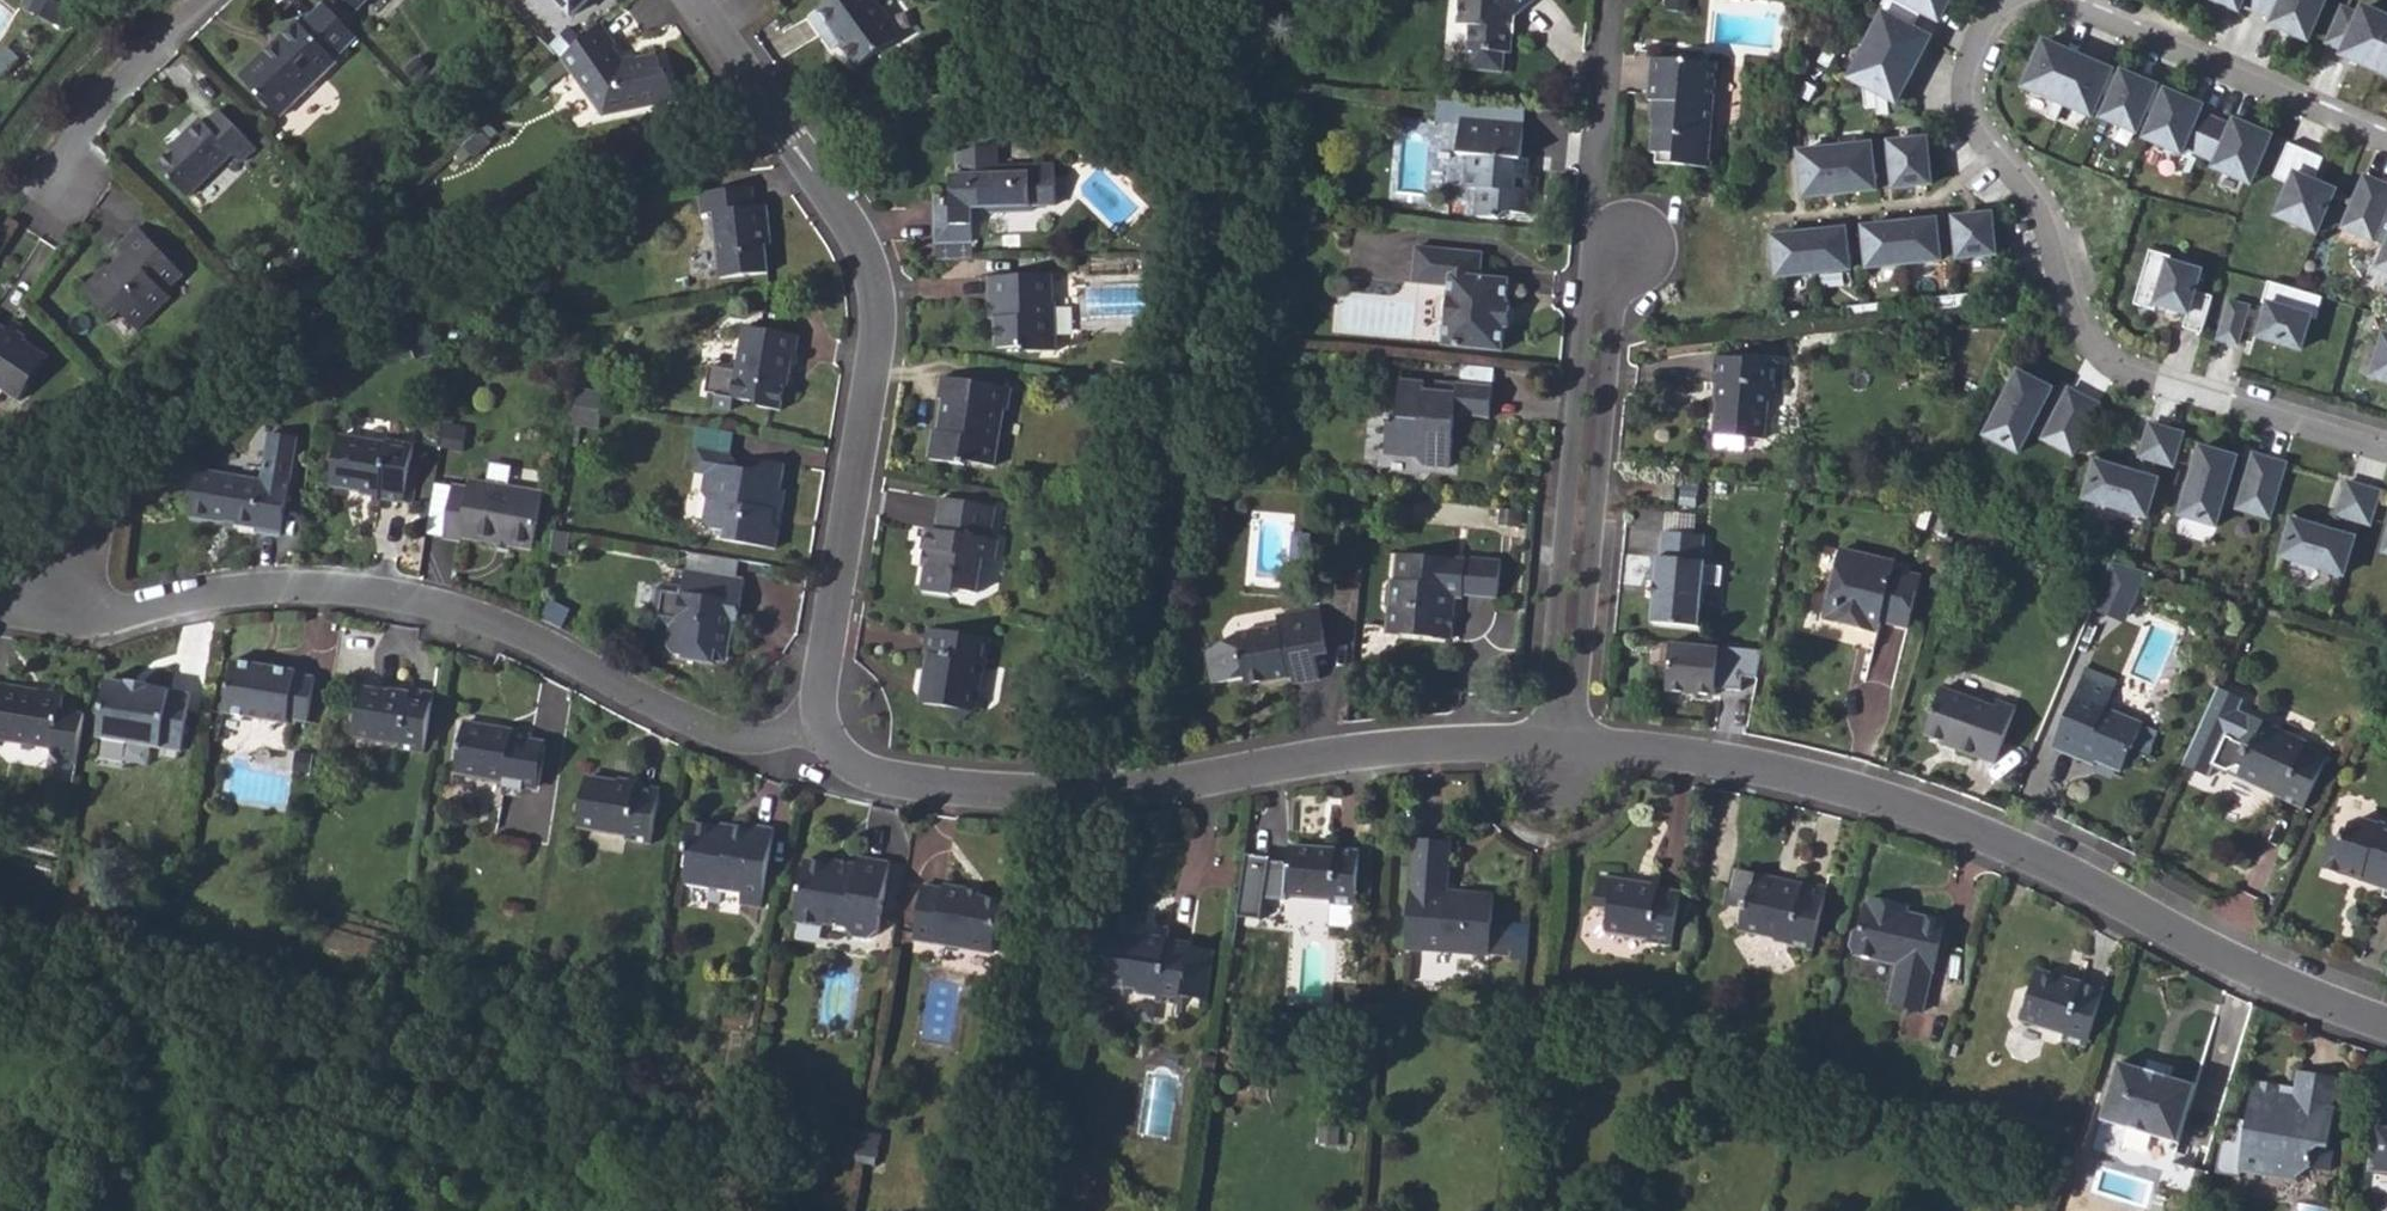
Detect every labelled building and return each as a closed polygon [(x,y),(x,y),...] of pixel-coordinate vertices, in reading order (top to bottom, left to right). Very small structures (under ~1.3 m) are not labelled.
[(40,12),(46,0),(27,0),(25,4),(40,12)] [(357,10),(368,0),(347,0),(357,10)] [(574,19),(593,0),(555,0),(574,19)] [(828,30),(840,46),(854,67),(899,36),(874,0),(835,0),(810,17),(822,35),(828,30)] [(1464,27),(1468,28),(1464,70),(1503,73),(1504,54),(1510,54),(1513,17),(1534,0),(1461,0),(1461,2),(1458,2),(1456,26),(1464,27)] [(1850,11),(1856,0),(1843,0),(1840,6),(1850,11)] [(1880,11),(1884,14),(1914,29),(1922,13),(1937,22),(1949,0),(1886,0),(1880,11)] [(2239,13),(2242,6),(2274,20),(2271,26),(2308,42),(2327,0),(2210,0),(2239,13)] [(244,80),(280,117),(337,62),(334,59),(357,37),(324,3),(301,26),(295,19),(275,39),(281,45),(244,80)] [(2386,44),(2386,21),(2361,10),(2359,16),(2342,8),(2327,44),(2343,51),(2341,57),(2375,71),(2386,44)] [(1869,49),(1852,81),(1864,87),(1888,100),(1897,104),(1915,71),(1912,70),(1929,37),(1914,29),(1884,14),(1866,47),(1869,49)] [(563,58),(603,116),(672,103),(667,79),(660,79),(656,59),(622,61),(599,26),(563,58)] [(822,35),(833,51),(840,46),(828,30),(822,35)] [(239,75),(244,80),(281,45),(275,39),(239,75)] [(2110,99),(2120,77),(2112,73),(2113,71),(2045,41),(2024,88),(2053,100),(2046,117),(2057,121),(2064,105),(2092,117),(2102,95),(2110,99)] [(2375,71),(2377,69),(2386,73),(2386,44),(2375,71)] [(1828,50),(1821,63),(1830,68),(1838,56),(1828,50)] [(1701,168),(1705,133),(1711,134),(1718,65),(1652,59),(1648,100),(1657,101),(1655,121),(1652,121),(1650,151),(1655,151),(1654,163),(1701,168)] [(2156,89),(2157,87),(2122,72),(2120,77),(2110,99),(2102,118),(2137,134),(2147,111),(2155,115),(2165,93),(2156,89)] [(1801,96),(1811,102),(1819,89),(1809,83),(1801,96)] [(1301,86),(1283,85),(1281,103),(1299,104),(1301,86)] [(1890,115),(1888,100),(1864,87),(1866,109),(1877,108),(1878,116),(1890,115)] [(2235,120),(2232,127),(2200,113),(2203,107),(2166,91),(2145,139),(2182,155),(2185,148),(2217,162),(2214,169),(2251,185),(2272,136),(2235,120)] [(158,166),(188,196),(232,153),(242,162),(255,150),(218,110),(204,123),(199,119),(182,136),(185,140),(158,166)] [(452,134),(463,145),(479,130),(469,119),(452,134)] [(1457,153),(1467,154),(1465,187),(1478,188),(1476,216),(1500,218),(1509,210),(1533,212),(1536,176),(1525,174),(1526,157),(1521,156),(1523,125),(1460,119),(1457,153)] [(463,145),(473,156),(490,141),(479,130),(463,145)] [(1701,168),(1713,169),(1713,163),(1708,163),(1711,134),(1705,133),(1701,168)] [(1929,138),(1891,142),(1896,188),(1933,184),(1929,138)] [(2323,158),(2288,143),(2274,177),(2290,184),(2276,216),(2317,234),(2335,191),(2314,181),(2323,158)] [(934,209),(935,242),(971,241),(972,208),(1004,207),(1005,211),(1030,211),(1030,205),(1053,205),(1052,165),(996,166),(995,144),(956,155),(957,176),(950,177),(950,195),(963,195),(963,208),(951,208),(940,208),(934,209)] [(1806,198),(1878,190),(1873,144),(1801,152),(1806,198)] [(2365,176),(2351,207),(2382,221),(2386,209),(2386,186),(2365,176)] [(763,232),(770,231),(768,208),(749,209),(748,190),(698,194),(701,215),(714,214),(721,276),(767,272),(764,245),(763,232)] [(950,195),(951,208),(963,208),(963,195),(950,195)] [(2382,221),(2351,207),(2343,228),(2373,241),(2382,221)] [(1955,218),(1960,258),(1997,254),(1993,214),(1955,218)] [(1865,227),(1870,269),(1942,261),(1938,220),(1865,227)] [(109,266),(108,265),(83,290),(110,318),(119,310),(138,329),(171,296),(166,291),(184,274),(138,228),(120,246),(125,253),(131,259),(116,273),(109,266)] [(1775,237),(1779,278),(1852,271),(1847,229),(1775,237)] [(763,232),(764,245),(771,244),(770,231),(763,232)] [(1411,282),(1443,286),(1438,343),(1498,349),(1501,326),(1506,326),(1508,302),(1504,301),(1505,280),(1477,277),(1479,252),(1415,245),(1411,282)] [(2378,269),(2386,273),(2386,247),(2378,269)] [(2171,256),(2150,250),(2134,303),(2155,310),(2157,305),(2187,314),(2183,328),(2202,333),(2213,296),(2196,291),(2202,271),(2170,261),(2171,256)] [(109,266),(116,273),(131,259),(125,253),(109,266)] [(988,301),(997,301),(997,315),(994,318),(996,348),(1024,347),(1030,353),(1060,351),(1058,301),(1053,301),(1052,275),(987,276),(988,301)] [(2322,298),(2268,282),(2262,303),(2268,305),(2258,337),(2301,349),(2311,317),(2316,319),(2322,298)] [(1939,311),(1974,307),(1973,296),(1937,300),(1939,311)] [(988,301),(988,317),(994,318),(997,315),(997,301),(988,301)] [(2230,301),(2219,338),(2238,344),(2248,307),(2230,301)] [(1801,314),(1783,316),(1785,328),(1802,326),(1801,314)] [(6,329),(17,336),(22,327),(12,319),(6,329)] [(0,325),(0,400),(6,390),(20,399),(30,386),(26,376),(42,352),(17,336),(6,329),(0,325)] [(734,399),(751,401),(754,405),(779,409),(786,372),(789,371),(791,355),(794,353),(797,335),(744,326),(737,370),(711,366),(706,392),(717,394),(715,407),(732,410),(734,399)] [(2383,334),(2371,377),(2386,382),(2386,335),(2383,334)] [(26,376),(30,386),(49,357),(42,352),(26,376)] [(1713,378),(1719,379),(1714,427),(1737,429),(1741,434),(1760,436),(1766,384),(1772,385),(1775,360),(1715,354),(1713,378)] [(2018,454),(2051,391),(2017,373),(1984,437),(2018,454)] [(936,431),(934,430),(929,459),(966,465),(966,461),(995,465),(1004,412),(1007,412),(1011,390),(940,377),(937,398),(941,399),(938,418),(944,419),(942,432),(936,431)] [(1431,390),(1420,389),(1421,380),(1396,378),(1392,416),(1385,416),(1381,454),(1416,457),(1424,465),(1449,467),(1453,423),(1454,413),(1463,414),(1488,416),(1491,385),(1454,381),(1453,392),(1431,390)] [(1431,390),(1453,392),(1454,381),(1432,379),(1431,390)] [(2082,436),(2098,406),(2068,391),(2052,421),(2082,436)] [(572,422),(600,428),(604,409),(579,404),(575,404),(575,407),(572,422)] [(1453,423),(1463,423),(1463,414),(1454,413),(1453,423)] [(936,431),(942,432),(944,419),(938,418),(936,431)] [(2072,456),(2082,436),(2052,421),(2042,441),(2072,456)] [(2183,433),(2150,423),(2141,456),(2173,465),(2183,433)] [(731,430),(698,425),(695,447),(723,451),(728,452),(731,430)] [(187,513),(250,525),(250,528),(274,533),(293,435),(266,430),(257,479),(197,469),(187,513)] [(330,452),(334,459),(331,479),(384,489),(384,494),(408,497),(414,463),(406,461),(410,439),(385,434),(383,440),(334,431),(330,452)] [(2216,526),(2236,457),(2200,446),(2180,515),(2216,526)] [(776,530),(768,520),(769,511),(781,506),(784,489),(774,487),(778,461),(763,458),(748,469),(728,465),(728,457),(723,451),(695,447),(691,470),(704,473),(702,492),(706,500),(704,519),(710,527),(725,530),(724,538),(774,546),(776,530)] [(2095,462),(2085,498),(2147,517),(2158,479),(2120,468),(2121,462),(2093,454),(2091,461),(2095,462)] [(2276,496),(2285,464),(2253,454),(2243,486),(2276,496)] [(443,535),(460,538),(461,534),(530,546),(540,492),(472,479),(471,486),(453,483),(443,535)] [(2379,491),(2347,482),(2337,514),(2369,523),(2379,491)] [(1662,498),(1673,499),(1675,484),(1663,483),(1662,498)] [(2269,517),(2276,496),(2243,486),(2237,508),(2269,517)] [(922,590),(952,596),(961,590),(977,592),(983,561),(997,563),(1000,542),(990,540),(995,508),(942,499),(936,532),(927,531),(924,551),(928,553),(922,590)] [(776,530),(781,506),(769,511),(768,520),(776,530)] [(2343,575),(2355,538),(2316,526),(2318,520),(2289,512),(2287,519),(2292,520),(2281,556),(2343,575)] [(550,553),(565,556),(569,532),(558,530),(554,529),(553,533),(550,553)] [(1652,622),(1699,627),(1701,604),(1706,599),(1707,588),(1704,583),(1706,560),(1702,560),(1704,535),(1662,530),(1659,556),(1657,559),(1652,622)] [(1827,615),(1880,631),(1883,620),(1909,627),(1924,577),(1898,568),(1900,561),(1850,546),(1827,615)] [(1390,601),(1394,606),(1392,628),(1448,634),(1452,601),(1458,596),(1496,600),(1500,560),(1461,557),(1461,561),(1399,555),(1396,585),(1392,587),(1390,601)] [(2127,623),(2130,615),(2112,607),(2120,586),(2139,594),(2145,580),(2110,565),(2092,608),(2127,623)] [(714,667),(716,652),(726,654),(728,642),(731,642),(741,580),(683,570),(680,588),(661,585),(656,589),(650,618),(654,624),(666,626),(663,650),(670,659),(683,661),(683,666),(713,671),(714,667)] [(2112,607),(2130,615),(2139,594),(2120,586),(2112,607)] [(1244,680),(1265,676),(1267,682),(1292,678),(1293,683),(1318,679),(1315,656),(1325,654),(1319,610),(1274,617),(1276,628),(1237,635),(1207,656),(1211,685),(1244,680)] [(926,680),(944,707),(955,722),(981,705),(976,696),(981,665),(987,665),(991,638),(930,628),(925,654),(930,655),(926,680)] [(1672,647),(1668,692),(1718,697),(1719,689),(1755,692),(1758,655),(1672,647)] [(714,667),(724,669),(726,654),(716,652),(714,667)] [(221,716),(282,728),(284,722),(303,726),(312,683),(292,679),(292,676),(232,664),(221,716)] [(1244,680),(1245,686),(1267,682),(1265,676),(1244,680)] [(2077,759),(2080,753),(2096,760),(2120,770),(2129,750),(2132,750),(2142,725),(2105,708),(2113,690),(2082,677),(2053,749),(2077,759)] [(922,703),(944,707),(926,680),(922,703)] [(98,738),(180,753),(190,695),(152,688),(151,685),(128,681),(127,684),(109,681),(98,738)] [(51,747),(63,689),(40,684),(37,695),(23,693),(22,689),(0,685),(0,738),(51,747)] [(2241,767),(2258,774),(2262,787),(2281,796),(2281,798),(2301,808),(2326,752),(2307,742),(2305,745),(2261,724),(2261,721),(2245,713),(2240,711),(2245,701),(2217,687),(2182,764),(2208,777),(2214,765),(2227,772),(2239,766),(2241,767)] [(1926,734),(1957,746),(1957,749),(1995,763),(2014,709),(1996,702),(1994,706),(1942,688),(1926,734)] [(352,740),(397,748),(396,755),(421,760),(431,697),(408,692),(406,699),(365,692),(361,714),(354,720),(352,740)] [(521,782),(529,741),(529,736),(501,730),(500,727),(465,721),(456,771),(500,779),(500,784),(520,788),(521,782)] [(521,782),(537,785),(544,744),(529,741),(521,782)] [(2077,759),(2094,767),(2096,760),(2080,753),(2077,759)] [(2237,776),(2262,787),(2258,774),(2241,767),(2237,776)] [(627,786),(633,788),(636,772),(629,771),(627,786)] [(627,786),(588,780),(584,803),(578,810),(575,827),(624,836),(623,843),(648,847),(657,792),(633,788),(627,786)] [(2381,820),(2380,822),(2360,815),(2348,820),(2340,840),(2331,836),(2320,867),(2343,876),(2345,872),(2358,877),(2358,880),(2386,890),(2386,822),(2381,820)] [(718,828),(689,823),(684,853),(688,859),(684,887),(740,897),(739,904),(759,908),(772,830),(753,827),(752,830),(730,826),(729,834),(718,832),(718,828)] [(718,828),(718,832),(729,834),(730,826),(719,824),(718,828)] [(1513,959),(1516,927),(1492,925),(1494,899),(1447,894),(1451,844),(1415,840),(1406,950),(1513,959)] [(1284,902),(1285,895),(1290,895),(1330,899),(1330,905),(1355,907),(1359,854),(1289,848),(1288,864),(1269,863),(1269,859),(1245,856),(1236,918),(1261,921),(1264,900),(1284,902)] [(794,923),(821,928),(822,923),(843,927),(849,938),(865,941),(878,933),(890,864),(859,858),(856,870),(805,861),(794,923)] [(1731,895),(1747,899),(1741,931),(1777,939),(1777,941),(1788,944),(1788,946),(1812,950),(1825,888),(1805,884),(1803,891),(1782,886),(1782,882),(1755,876),(1755,873),(1736,869),(1731,895)] [(1651,891),(1659,892),(1661,877),(1653,875),(1651,891)] [(1651,891),(1638,888),(1638,884),(1599,878),(1594,909),(1609,911),(1607,933),(1650,940),(1651,944),(1672,948),(1680,895),(1659,892),(1651,891)] [(966,899),(966,893),(945,890),(944,893),(922,889),(913,942),(991,956),(996,932),(1002,933),(1007,907),(980,902),(966,899)] [(966,899),(980,902),(980,896),(966,893),(966,899)] [(1847,949),(1852,960),(1888,968),(1880,1006),(1917,1015),(1924,982),(1929,977),(1942,925),(1900,915),(1901,910),(1868,903),(1867,906),(1864,908),(1860,928),(1850,933),(1847,949)] [(1513,959),(1527,960),(1530,929),(1516,927),(1513,959)] [(1108,961),(1113,968),(1111,985),(1134,989),(1139,994),(1160,997),(1159,1003),(1185,1007),(1186,998),(1206,1001),(1213,952),(1193,949),(1193,944),(1168,940),(1167,945),(1147,942),(1147,938),(1126,935),(1125,939),(1112,937),(1108,961)] [(2020,1023),(2061,1036),(2060,1042),(2082,1050),(2099,992),(2078,985),(2077,989),(2035,975),(2020,1023)] [(2148,1078),(2120,1068),(2101,1127),(2176,1152),(2196,1093),(2167,1083),(2148,1078)] [(2148,1078),(2167,1083),(2169,1077),(2151,1070),(2148,1078)] [(2238,1168),(2292,1179),(2311,1173),(2313,1157),(2319,1149),(2328,1150),(2335,1113),(2330,1111),(2335,1080),(2300,1074),(2295,1099),(2279,1096),(2280,1086),(2254,1081),(2249,1103),(2254,1104),(2251,1119),(2247,1118),(2238,1168)] [(2377,1130),(2374,1169),(2386,1171),(2386,1131),(2377,1130)] [(840,1155),(858,1157),(862,1134),(844,1131),(840,1155)] [(858,1157),(876,1161),(880,1137),(862,1134),(858,1157)] [(838,1165),(857,1167),(858,1157),(840,1155),(838,1165)] [(857,1167),(875,1170),(876,1161),(858,1157),(857,1167)]
